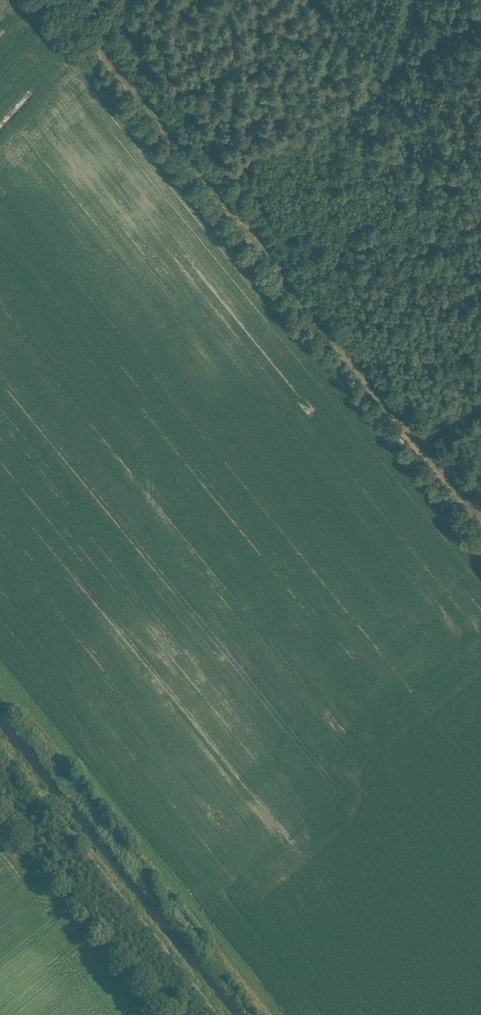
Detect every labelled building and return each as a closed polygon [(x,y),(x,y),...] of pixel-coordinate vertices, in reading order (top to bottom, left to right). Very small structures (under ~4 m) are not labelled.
[(154,947),(152,948),(159,956),(161,955),(162,950),(159,946),(154,947)]
